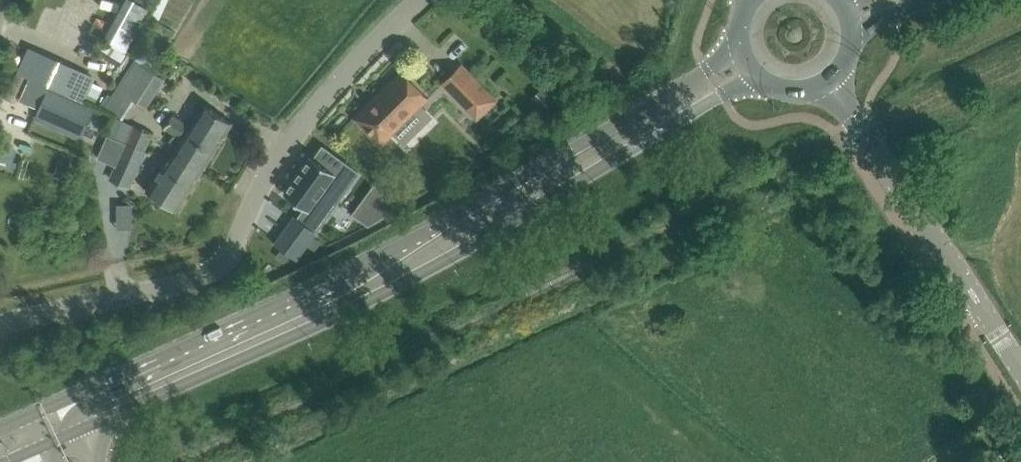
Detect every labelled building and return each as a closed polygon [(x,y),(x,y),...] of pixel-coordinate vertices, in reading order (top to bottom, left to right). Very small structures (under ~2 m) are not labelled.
[(119,64),(125,53),(105,41),(99,52),(119,64)] [(83,72),(59,61),(40,53),(17,106),(37,114),(29,133),(77,154),(99,103),(74,92),(83,72)] [(138,62),(121,89),(139,100),(156,74),(138,62)] [(460,64),(442,82),(449,89),(448,89),(477,118),(496,99),(467,71),(460,64)] [(428,97),(415,84),(401,70),(377,94),(353,117),(380,145),(404,121),(428,97)] [(541,88),(532,96),(551,117),(560,108),(541,88)] [(232,122),(215,111),(204,104),(190,125),(174,114),(166,128),(176,135),(172,140),(178,144),(171,154),(200,173),(232,122)] [(114,118),(106,136),(144,152),(152,134),(122,121),(114,118)] [(145,153),(144,152),(106,136),(96,160),(114,167),(134,176),(145,153)] [(295,215),(274,243),(295,259),(296,259),(297,257),(358,172),(323,146),(314,157),(311,155),(284,192),(305,207),(298,217),(295,215)] [(176,210),(200,173),(171,154),(159,174),(148,191),(176,210)] [(401,205),(410,196),(393,178),(384,187),(401,205)] [(374,184),(353,213),(366,223),(369,225),(390,211),(397,207),(374,184)]
